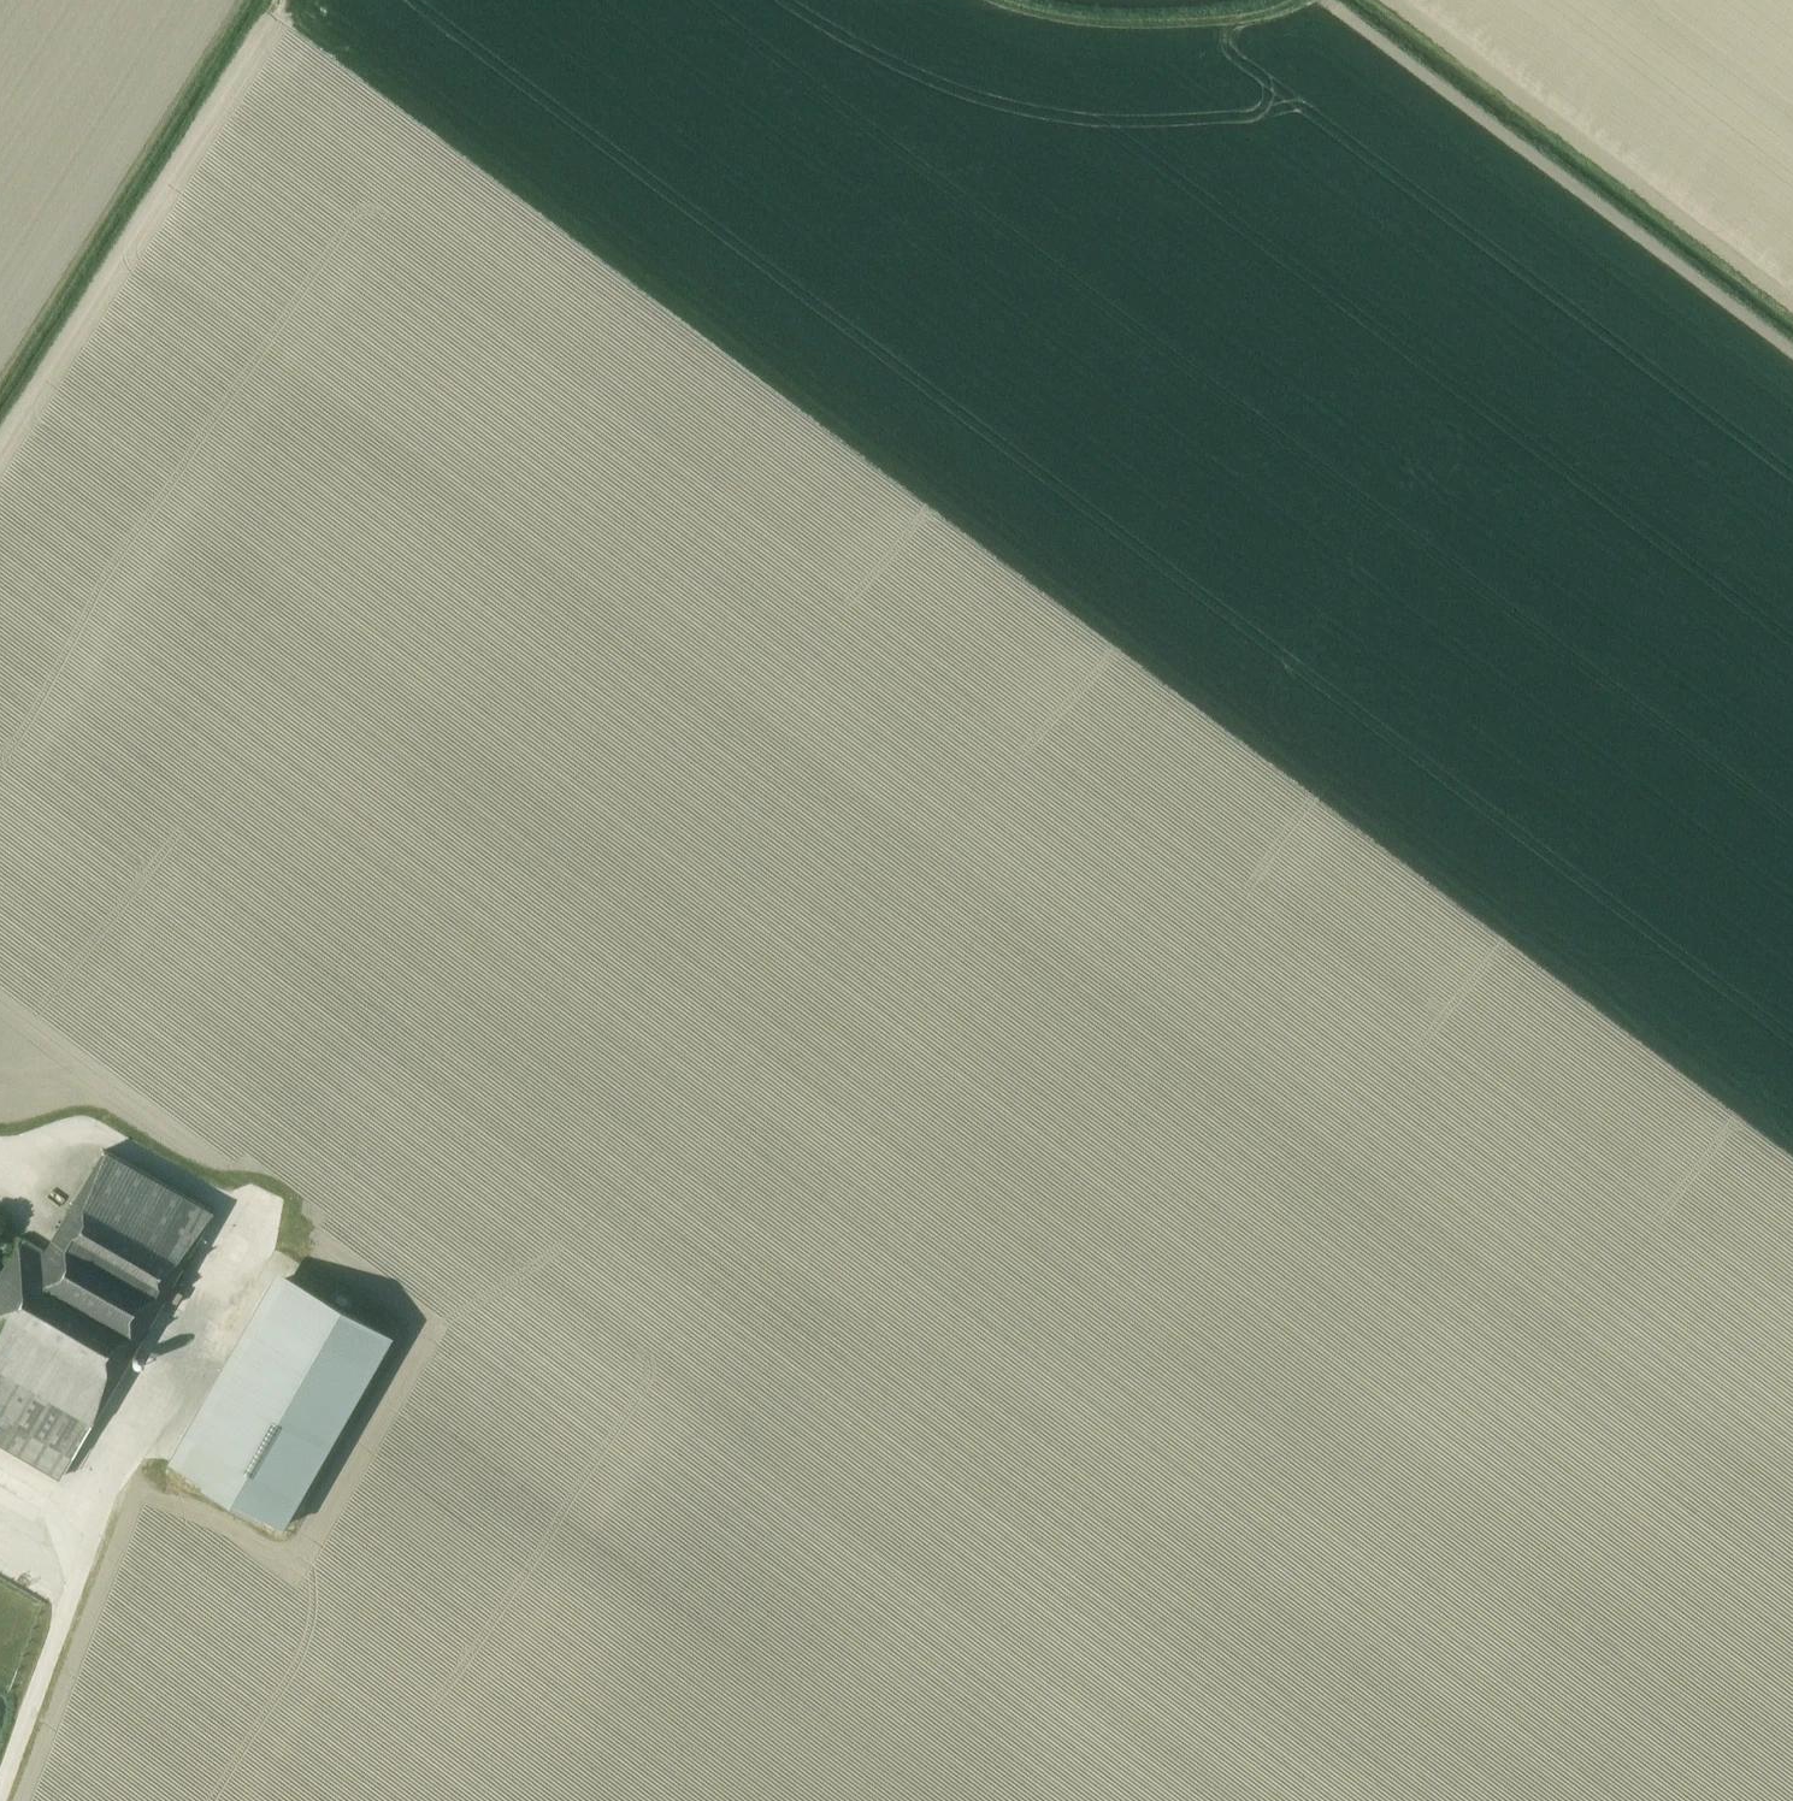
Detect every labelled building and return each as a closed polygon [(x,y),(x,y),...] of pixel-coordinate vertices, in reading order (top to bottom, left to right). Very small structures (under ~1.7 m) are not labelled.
[(60,1476),(213,1210),(104,1149),(45,1251),(21,1237),(0,1273),(0,1442),(60,1476)] [(167,1460),(283,1526),(392,1335),(276,1269),(167,1460)]
